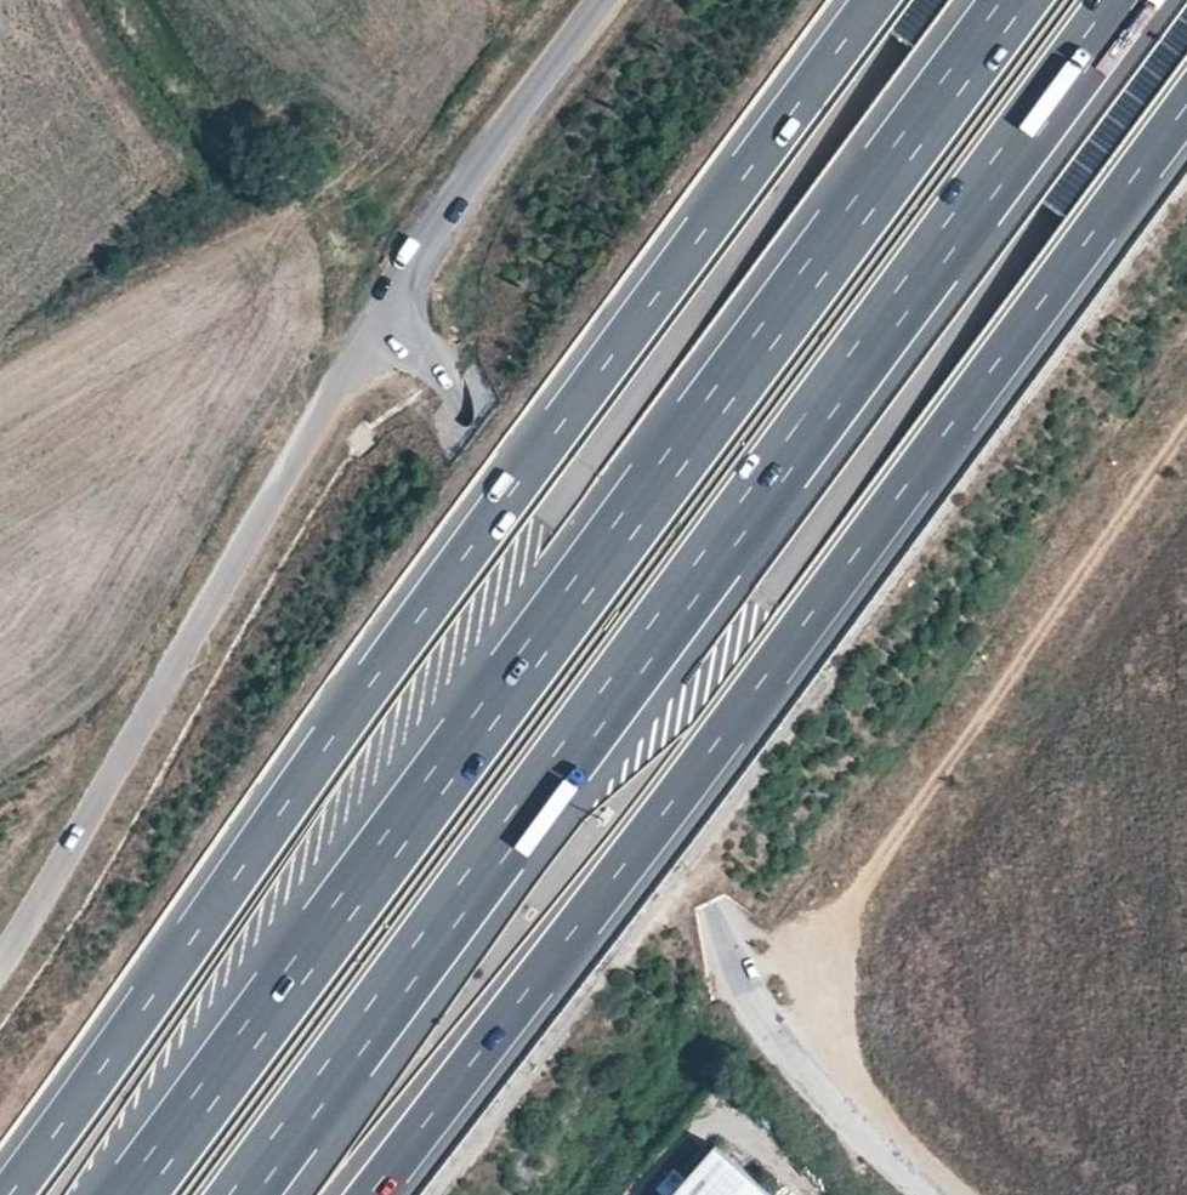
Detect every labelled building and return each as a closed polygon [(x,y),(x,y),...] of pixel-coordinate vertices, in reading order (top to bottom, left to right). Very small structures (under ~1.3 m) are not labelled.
[(715,1142),(667,1194),(774,1194),(715,1142)]
